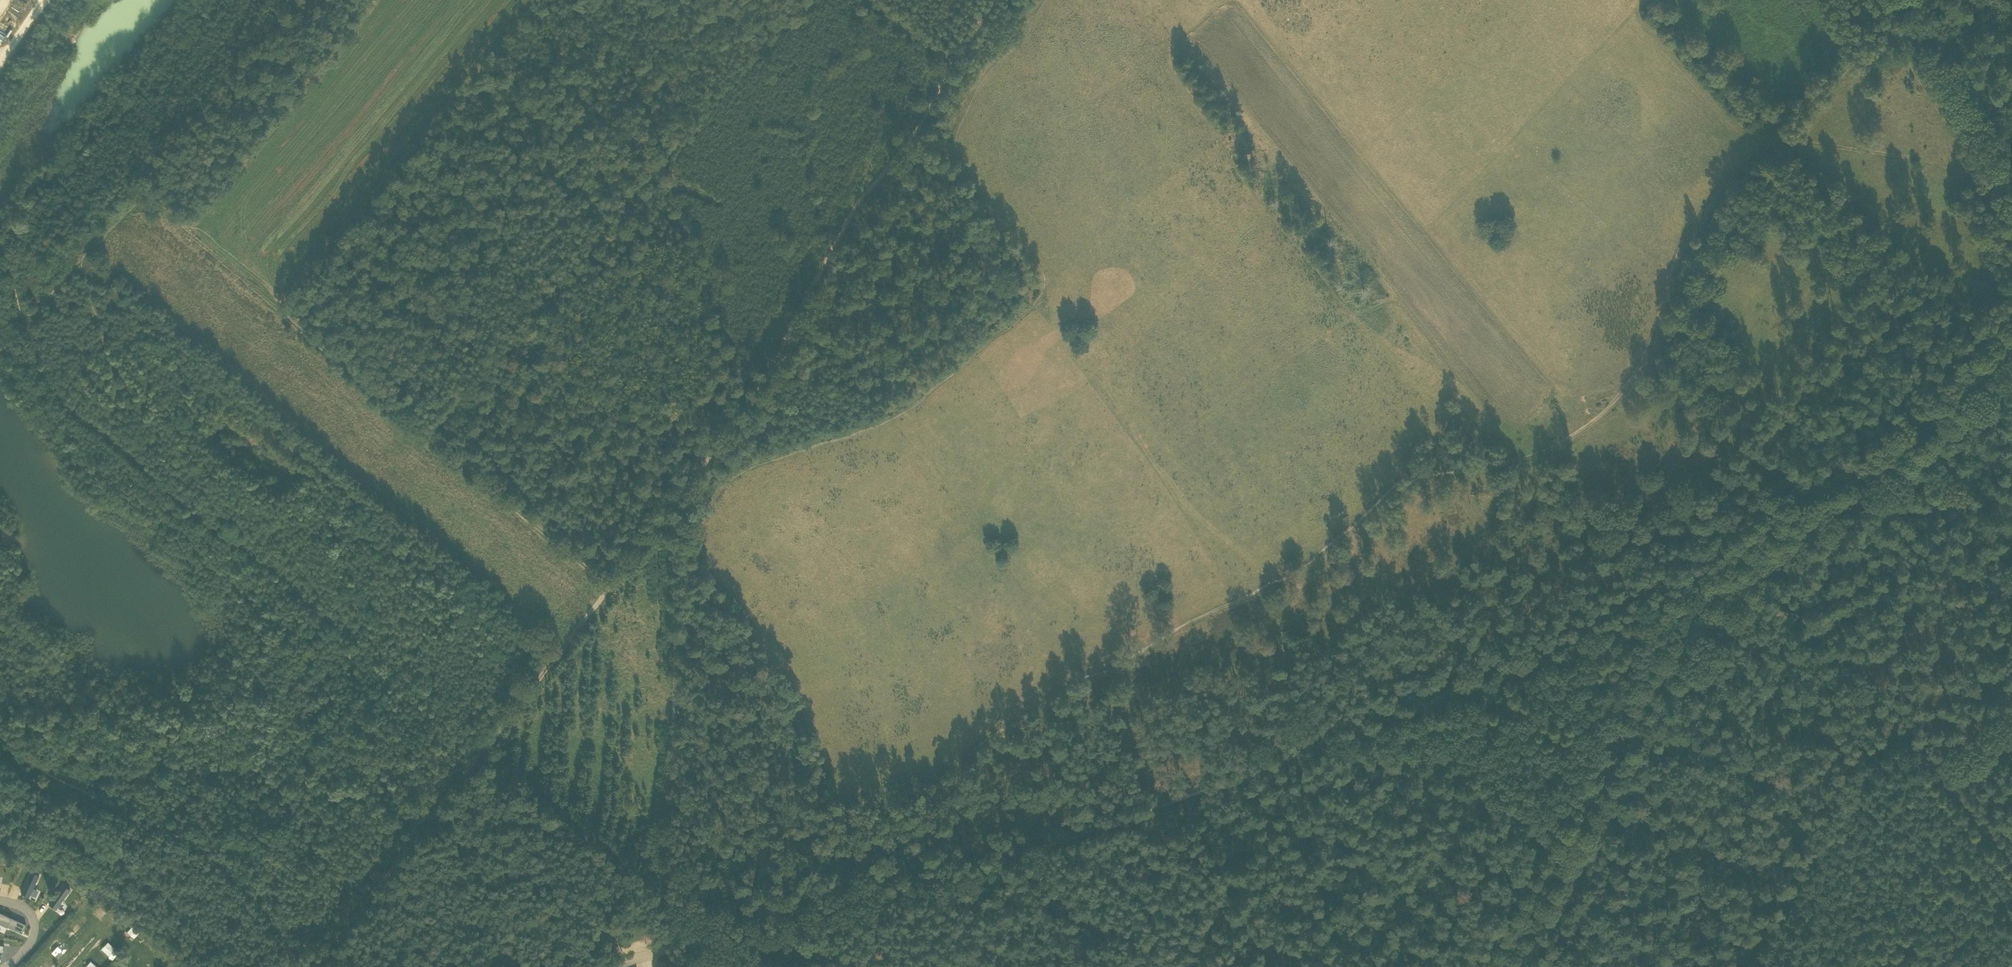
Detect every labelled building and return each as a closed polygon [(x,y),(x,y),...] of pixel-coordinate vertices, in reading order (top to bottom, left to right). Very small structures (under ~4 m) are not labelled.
[(32,871),(21,893),(29,897),(40,874),(32,871)] [(63,884),(49,904),(56,909),(71,890),(63,884)] [(22,933),(26,924),(0,911),(0,923),(22,933)] [(127,931),(134,937),(141,928),(134,923),(127,931)] [(61,933),(72,943),(80,934),(69,924),(61,933)] [(48,948),(59,957),(67,948),(56,939),(48,948)] [(101,948),(109,956),(116,949),(109,941),(101,948)]
